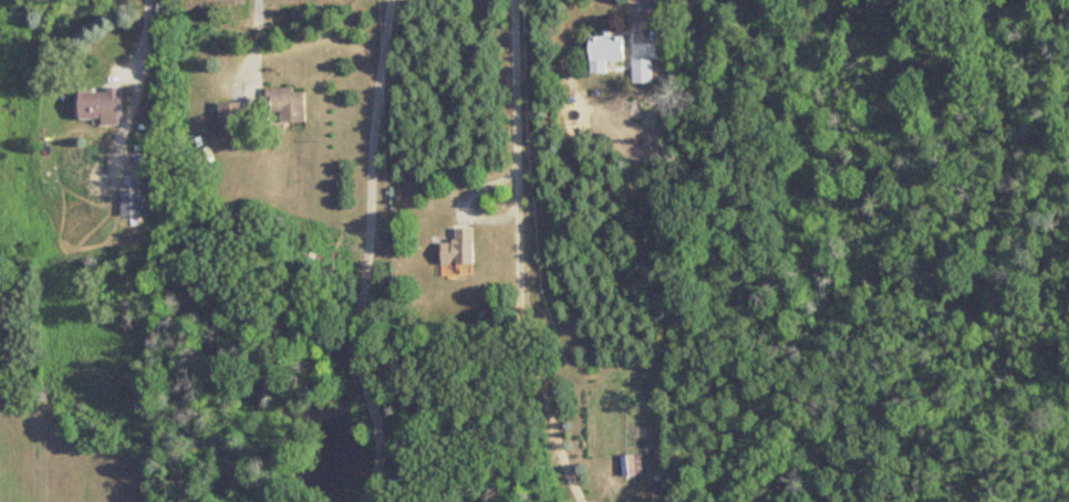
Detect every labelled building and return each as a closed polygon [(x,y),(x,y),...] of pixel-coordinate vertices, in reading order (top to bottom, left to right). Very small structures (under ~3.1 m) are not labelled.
[(590,33),(589,72),(608,72),(608,61),(622,62),(623,35),(590,33)] [(652,82),(652,58),(633,58),(633,82),(652,82)] [(76,117),(121,117),(121,89),(76,89),(76,117)] [(305,123),(305,89),(266,89),(266,112),(279,112),(279,123),(305,123)] [(245,134),(245,102),(218,102),(218,134),(245,134)] [(142,190),(121,190),(121,215),(142,215),(142,190)] [(474,228),(456,228),(456,243),(442,243),(442,264),(474,264),(474,228)] [(636,476),(636,455),(622,455),(622,476),(636,476)]
